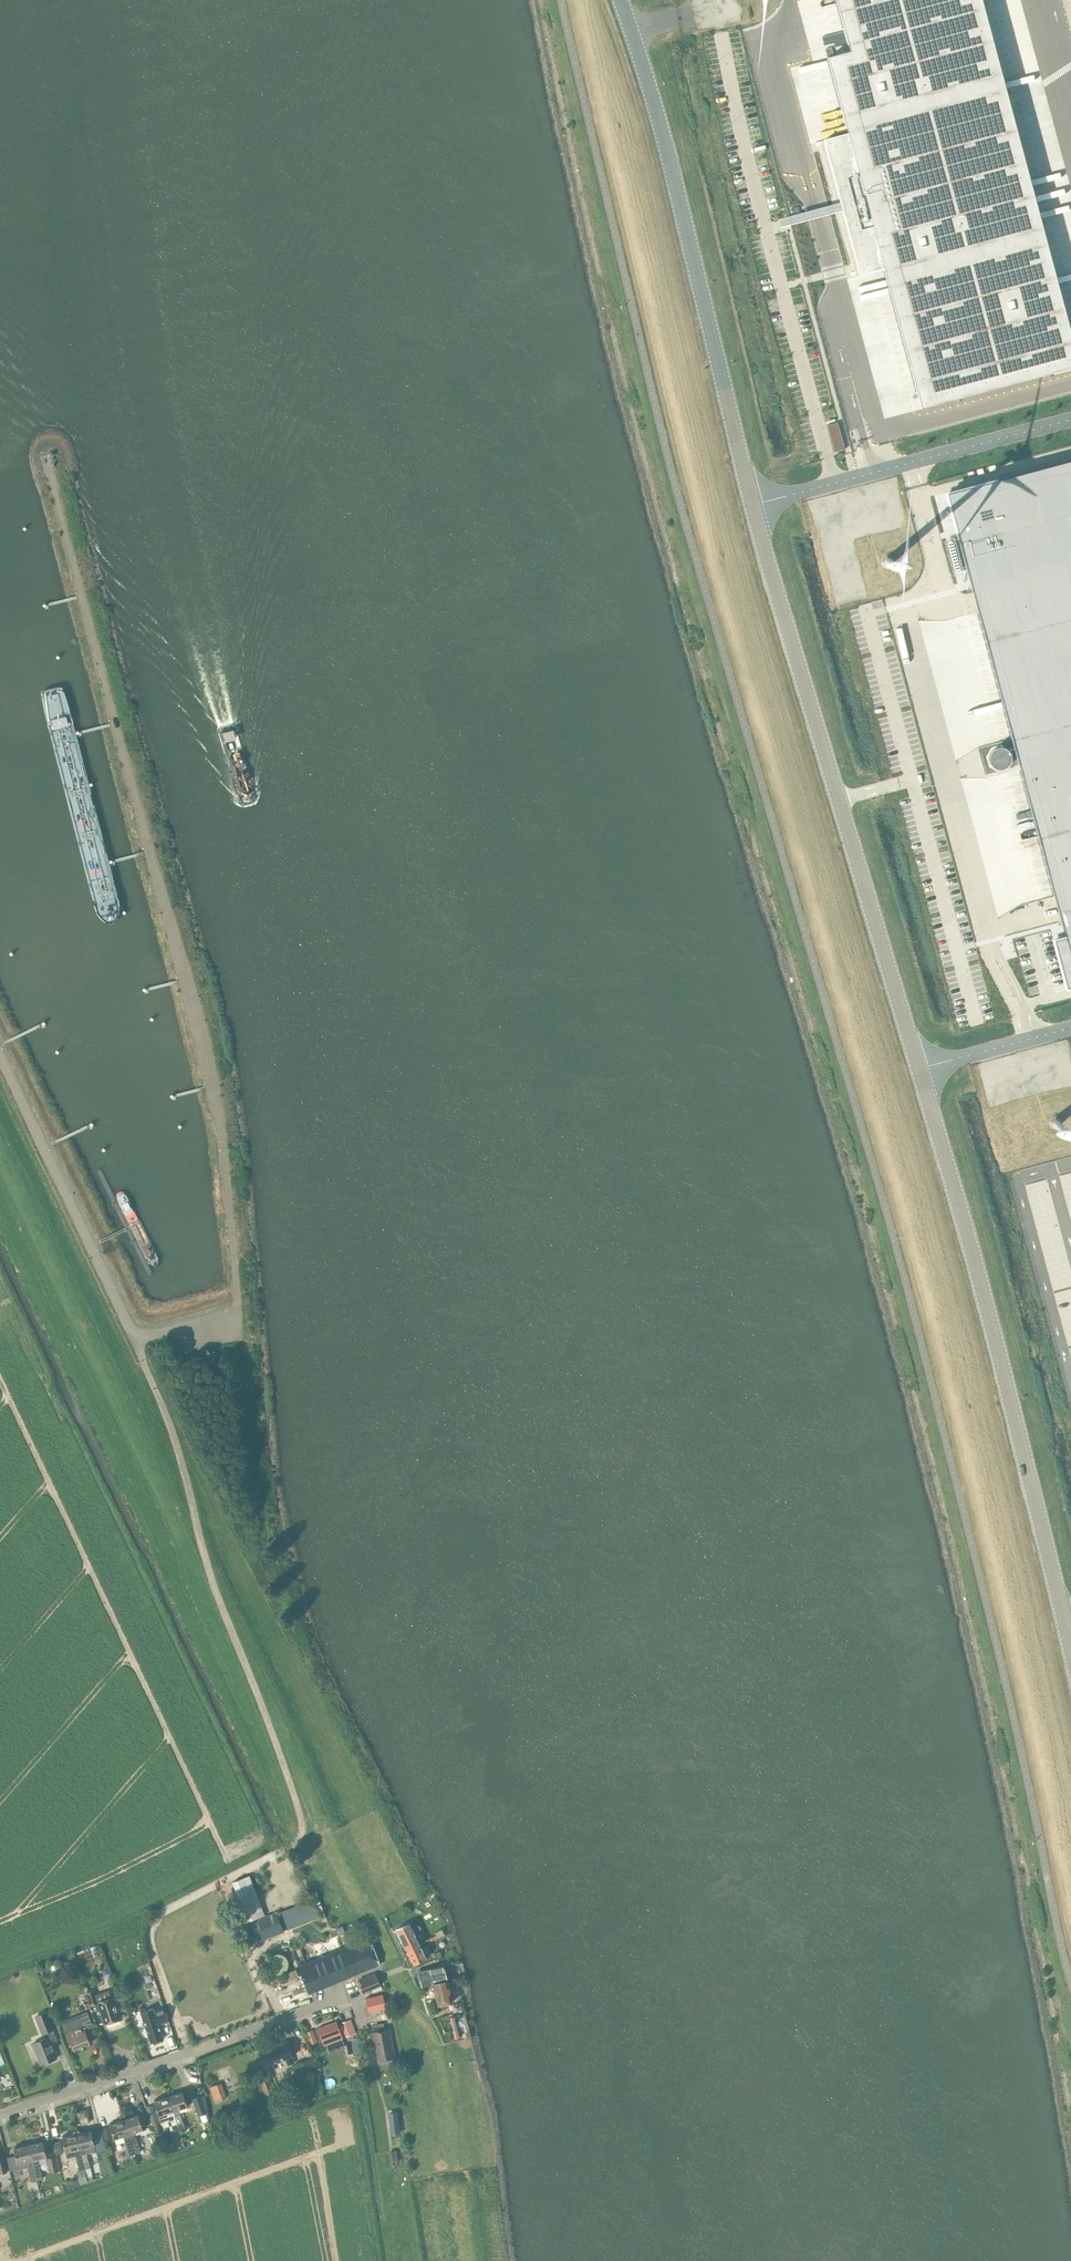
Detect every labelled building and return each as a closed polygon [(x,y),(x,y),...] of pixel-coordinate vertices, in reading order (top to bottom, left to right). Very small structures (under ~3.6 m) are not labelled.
[(849,52),(827,58),(847,134),(824,140),(840,200),(848,230),(852,244),(860,274),(860,275),(861,275),(862,274),(883,269),(884,270),(910,368),(920,404),(921,409),(1070,369),(1070,335),(981,0),(836,0),(849,52)] [(947,494),(974,597),(1014,748),(1070,733),(1070,460),(947,494)] [(1014,748),(1019,766),(1064,936),(1052,939),(1065,988),(1070,987),(1070,733),(1014,748)] [(1002,769),(1005,768),(1008,766),(1010,762),(1011,758),(1010,755),(1008,751),(1005,749),(1002,747),(998,747),(995,748),(992,750),(990,753),(988,756),(988,760),(989,763),(991,766),(994,768),(998,770),(1002,769)] [(248,1922),(264,1915),(249,1876),(232,1882),(248,1922)] [(311,1892),(316,1905),(321,1904),(316,1890),(311,1892)] [(313,1900),(281,1912),(288,1929),(313,1919),(319,1916),(313,1900)] [(320,1918),(326,1917),(321,1904),(316,1905),(320,1918)] [(259,1942),(284,1932),(276,1912),(251,1922),(259,1942)] [(408,1924),(397,1929),(405,1947),(408,1952),(413,1949),(420,1946),(418,1941),(409,1923),(408,1924)] [(299,1965),(298,1966),(309,1993),(319,1989),(359,1973),(373,1967),(379,1965),(369,1941),(349,1949),(348,1946),(306,1963),(299,1965)] [(413,1949),(408,1952),(413,1964),(426,1958),(420,1946),(413,1949)] [(447,1981),(444,1966),(419,1972),(422,1987),(433,1984),(447,1981)] [(382,1989),(376,1975),(375,1973),(358,1980),(363,1992),(372,1988),(374,1992),(382,1989)] [(447,1981),(433,1984),(438,2006),(452,2002),(449,1991),(454,1990),(453,1986),(455,1986),(454,1983),(452,1983),(451,1980),(447,1981)] [(88,1991),(86,1992),(90,2006),(98,2003),(105,2024),(120,2019),(113,1997),(112,1997),(112,1996),(97,2001),(95,1995),(93,1990),(88,1991)] [(369,2011),(385,2008),(382,1995),(366,1998),(369,2011)] [(168,2021),(163,2007),(154,2010),(153,2008),(141,2012),(151,2043),(163,2039),(158,2024),(168,2021)] [(74,2023),(64,2027),(67,2032),(73,2050),(90,2043),(85,2030),(93,2027),(87,2011),(79,2015),(72,2018),(74,2023)] [(42,2033),(54,2029),(47,2012),(35,2016),(42,2033)] [(465,2014),(461,2015),(465,2029),(467,2037),(467,2038),(471,2037),(465,2014)] [(452,2040),(455,2040),(455,2039),(460,2038),(454,2017),(450,2018),(454,2036),(451,2037),(452,2040)] [(346,2036),(353,2034),(348,2021),(341,2024),(346,2036)] [(324,2046),(343,2039),(337,2022),(318,2029),(324,2046)] [(385,2030),(383,2023),(371,2025),(378,2061),(394,2058),(389,2029),(385,2030)] [(41,2064),(58,2058),(52,2043),(58,2041),(53,2030),(43,2034),(45,2039),(33,2043),(41,2064)] [(313,2030),(305,2032),(309,2044),(317,2042),(313,2030)] [(362,2037),(357,2038),(357,2040),(359,2053),(365,2052),(362,2037)] [(273,2046),(279,2062),(285,2059),(287,2065),(294,2063),(292,2057),(294,2056),(288,2040),(273,2046)] [(272,2064),(279,2062),(273,2046),(258,2052),(264,2067),(266,2067),(268,2072),(274,2069),(272,2064)] [(309,2074),(317,2072),(316,2066),(317,2066),(314,2058),(305,2061),(309,2074)] [(255,2084),(260,2097),(265,2095),(274,2092),(273,2088),(272,2085),(271,2082),(270,2079),(255,2084)] [(182,2091),(168,2096),(173,2111),(175,2117),(180,2115),(179,2110),(187,2107),(182,2091)] [(168,2096),(154,2101),(159,2116),(161,2124),(168,2121),(170,2127),(172,2126),(174,2133),(179,2131),(177,2124),(175,2117),(173,2111),(168,2096)] [(192,2099),(197,2116),(206,2113),(201,2096),(192,2099)] [(155,2133),(160,2131),(158,2124),(159,2124),(153,2104),(146,2107),(155,2133)] [(389,2126),(399,2125),(397,2112),(388,2113),(389,2126)] [(124,2119),(135,2153),(141,2151),(138,2145),(136,2138),(134,2132),(143,2129),(138,2115),(124,2119)] [(130,2155),(135,2153),(124,2119),(109,2124),(116,2144),(125,2141),(130,2155)] [(112,2138),(108,2126),(101,2129),(105,2140),(112,2138)] [(91,2130),(77,2134),(82,2154),(87,2153),(96,2151),(94,2145),(91,2130)] [(85,2169),(83,2161),(82,2154),(77,2134),(62,2137),(67,2158),(76,2156),(77,2163),(79,2170),(85,2169)] [(43,2141),(29,2144),(33,2160),(34,2165),(39,2164),(38,2158),(46,2157),(43,2141)] [(57,2154),(63,2153),(61,2141),(54,2143),(57,2154)] [(16,2155),(7,2157),(10,2171),(19,2169),(28,2167),(31,2181),(37,2180),(35,2173),(34,2165),(33,2160),(29,2144),(14,2148),(16,2155)] [(111,2170),(111,2168),(107,2151),(97,2153),(101,2173),(107,2171),(108,2174),(113,2173),(112,2170),(111,2170)] [(50,2172),(58,2170),(55,2157),(47,2159),(50,2172)] [(77,2171),(79,2182),(80,2185),(87,2182),(88,2182),(87,2179),(87,2177),(85,2169),(79,2170),(77,2171)]
